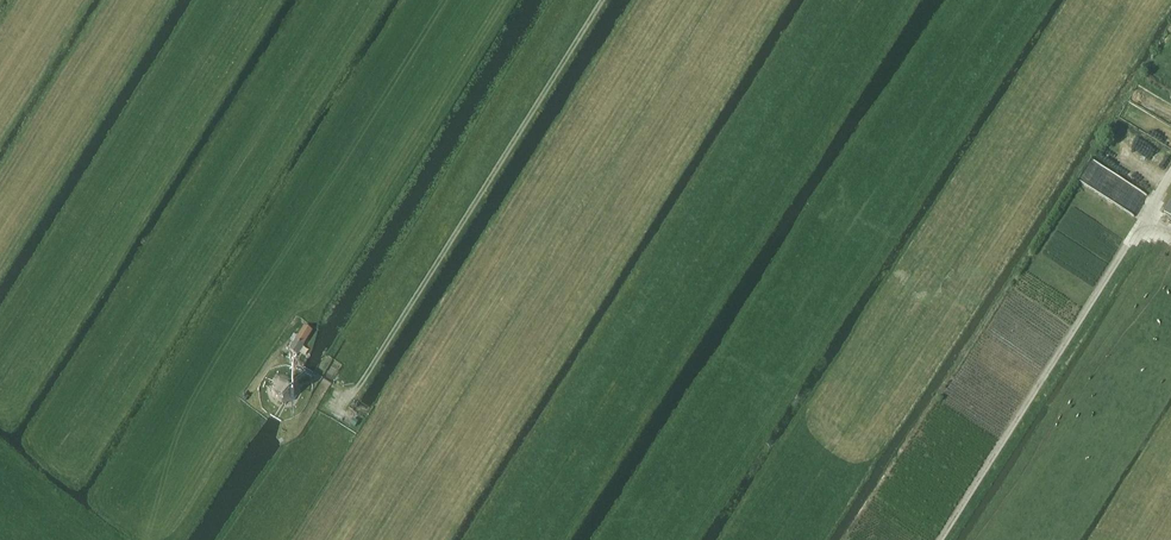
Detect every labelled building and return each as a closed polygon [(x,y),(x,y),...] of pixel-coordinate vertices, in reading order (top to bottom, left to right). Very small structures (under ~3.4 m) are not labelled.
[(313,332),(305,327),(289,351),(297,356),(307,341),(313,332)] [(294,385),(286,380),(277,382),(272,390),(274,400),(282,405),(291,402),(296,394),(294,385)]
